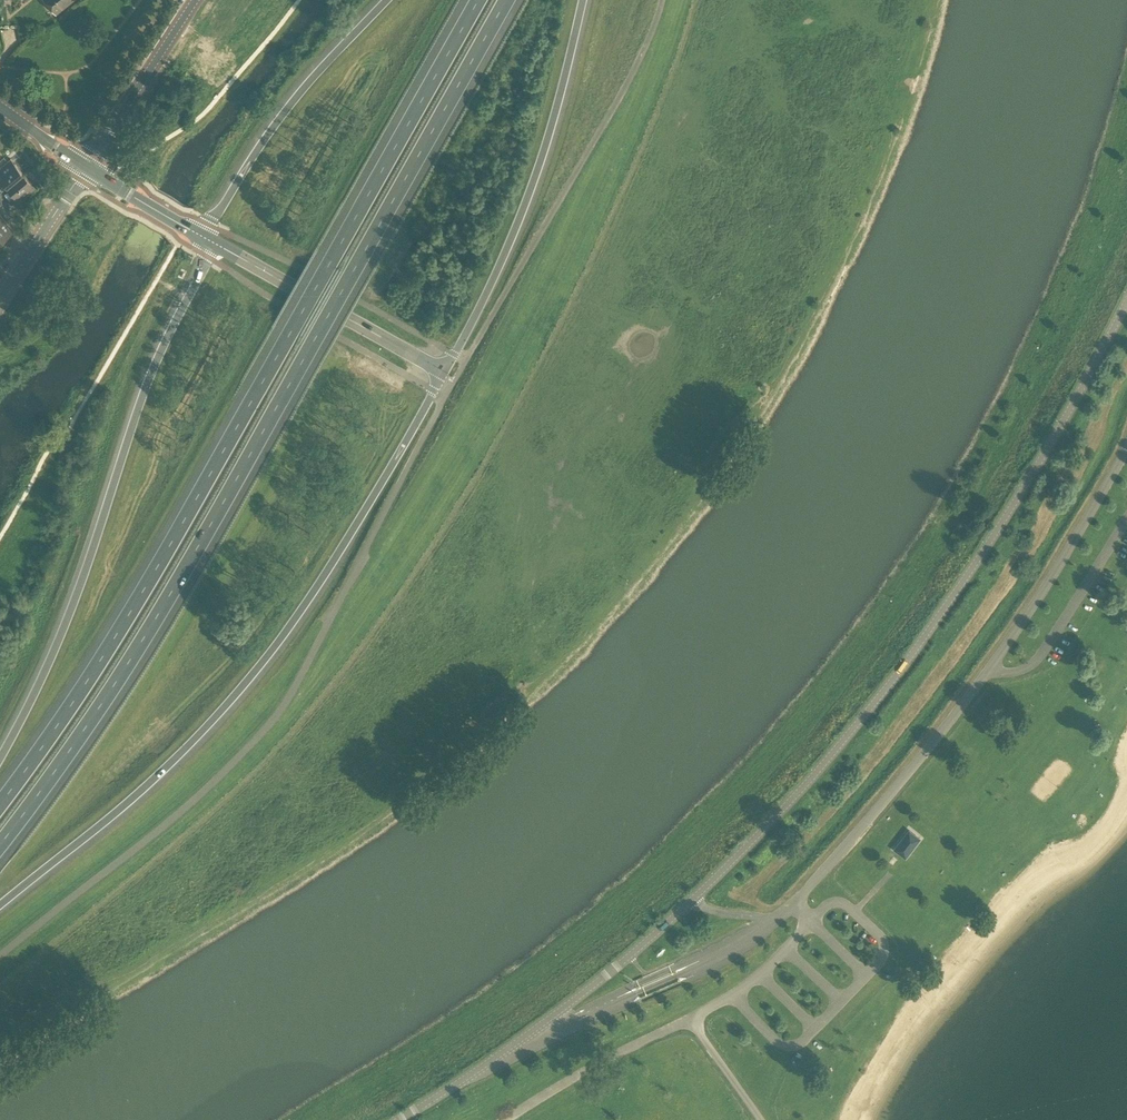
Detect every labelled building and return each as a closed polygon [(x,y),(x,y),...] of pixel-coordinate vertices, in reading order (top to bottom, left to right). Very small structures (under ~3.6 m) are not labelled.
[(55,14),(72,0),(43,0),(55,14)] [(23,173),(10,158),(0,167),(0,179),(7,187),(23,173)] [(23,173),(7,187),(14,196),(9,200),(14,206),(35,188),(23,173)] [(0,214),(0,242),(13,231),(0,214)] [(920,838),(909,830),(895,849),(905,857),(920,838)] [(893,858),(889,863),(894,866),(897,861),(893,858)]
